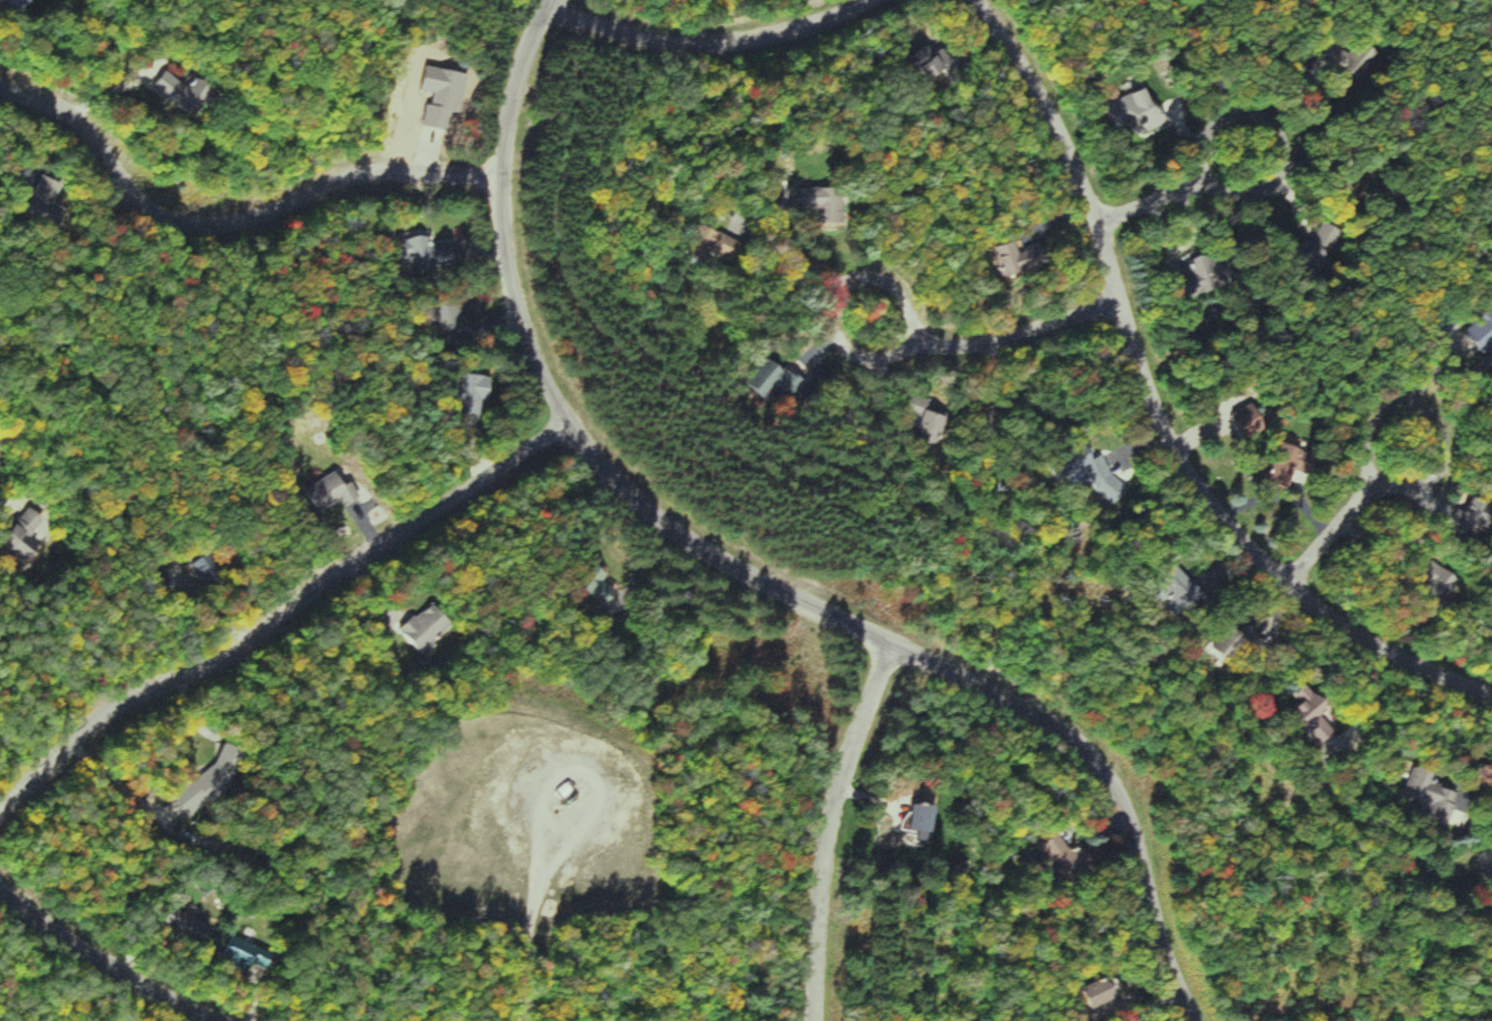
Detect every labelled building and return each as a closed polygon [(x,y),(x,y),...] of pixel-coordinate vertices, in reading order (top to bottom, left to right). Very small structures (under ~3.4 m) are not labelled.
[(18,8),(35,1),(34,0),(14,0),(18,8)] [(934,83),(953,64),(932,42),(913,61),(934,83)] [(427,127),(453,132),(457,112),(465,114),(472,73),(430,66),(425,92),(433,93),(427,127)] [(219,87),(197,74),(191,85),(168,71),(157,90),(201,117),(219,87)] [(1172,125),(1158,87),(1117,103),(1126,128),(1137,124),(1142,136),(1172,125)] [(26,215),(48,227),(71,186),(48,174),(26,215)] [(845,190),(800,190),(800,212),(845,212),(845,190)] [(693,231),(694,257),(737,255),(736,229),(693,231)] [(462,265),(459,243),(437,246),(436,235),(426,236),(428,255),(415,256),(417,271),(462,265)] [(1007,276),(1026,272),(1019,243),(1001,246),(1007,276)] [(1187,262),(1196,291),(1217,284),(1208,255),(1187,262)] [(463,297),(435,304),(442,333),(470,327),(463,297)] [(1469,333),(1489,354),(1491,351),(1491,310),(1469,333)] [(765,392),(771,397),(780,384),(800,399),(813,382),(787,363),(765,392)] [(498,378),(467,373),(461,411),(492,416),(498,378)] [(1262,407),(1240,417),(1250,439),(1272,429),(1262,407)] [(925,430),(948,435),(953,415),(930,410),(925,430)] [(1110,455),(1100,459),(1093,443),(1055,460),(1063,480),(1092,468),(1108,506),(1128,497),(1110,455)] [(321,511),(353,495),(344,475),(312,491),(321,511)] [(5,544),(35,566),(49,547),(36,537),(50,518),(33,506),(5,544)] [(424,655),(456,625),(434,601),(402,631),(424,655)] [(1265,637),(1251,621),(1228,641),(1242,657),(1265,637)] [(1324,746),(1340,733),(1325,714),(1332,708),(1313,685),(1299,696),(1306,704),(1296,712),(1324,746)] [(225,743),(204,792),(229,803),(250,754),(225,743)] [(1457,827),(1468,794),(1434,783),(1438,772),(1417,765),(1406,797),(1434,807),(1430,818),(1457,827)] [(941,809),(918,803),(912,829),(921,831),(919,839),(933,842),(941,809)] [(1094,860),(1088,850),(1079,856),(1065,834),(1045,846),(1065,878),(1094,860)] [(216,926),(173,906),(166,922),(181,929),(177,938),(205,951),(216,926)] [(266,981),(276,953),(233,936),(222,964),(266,981)] [(1125,1000),(1116,978),(1089,988),(1098,1011),(1125,1000)]
